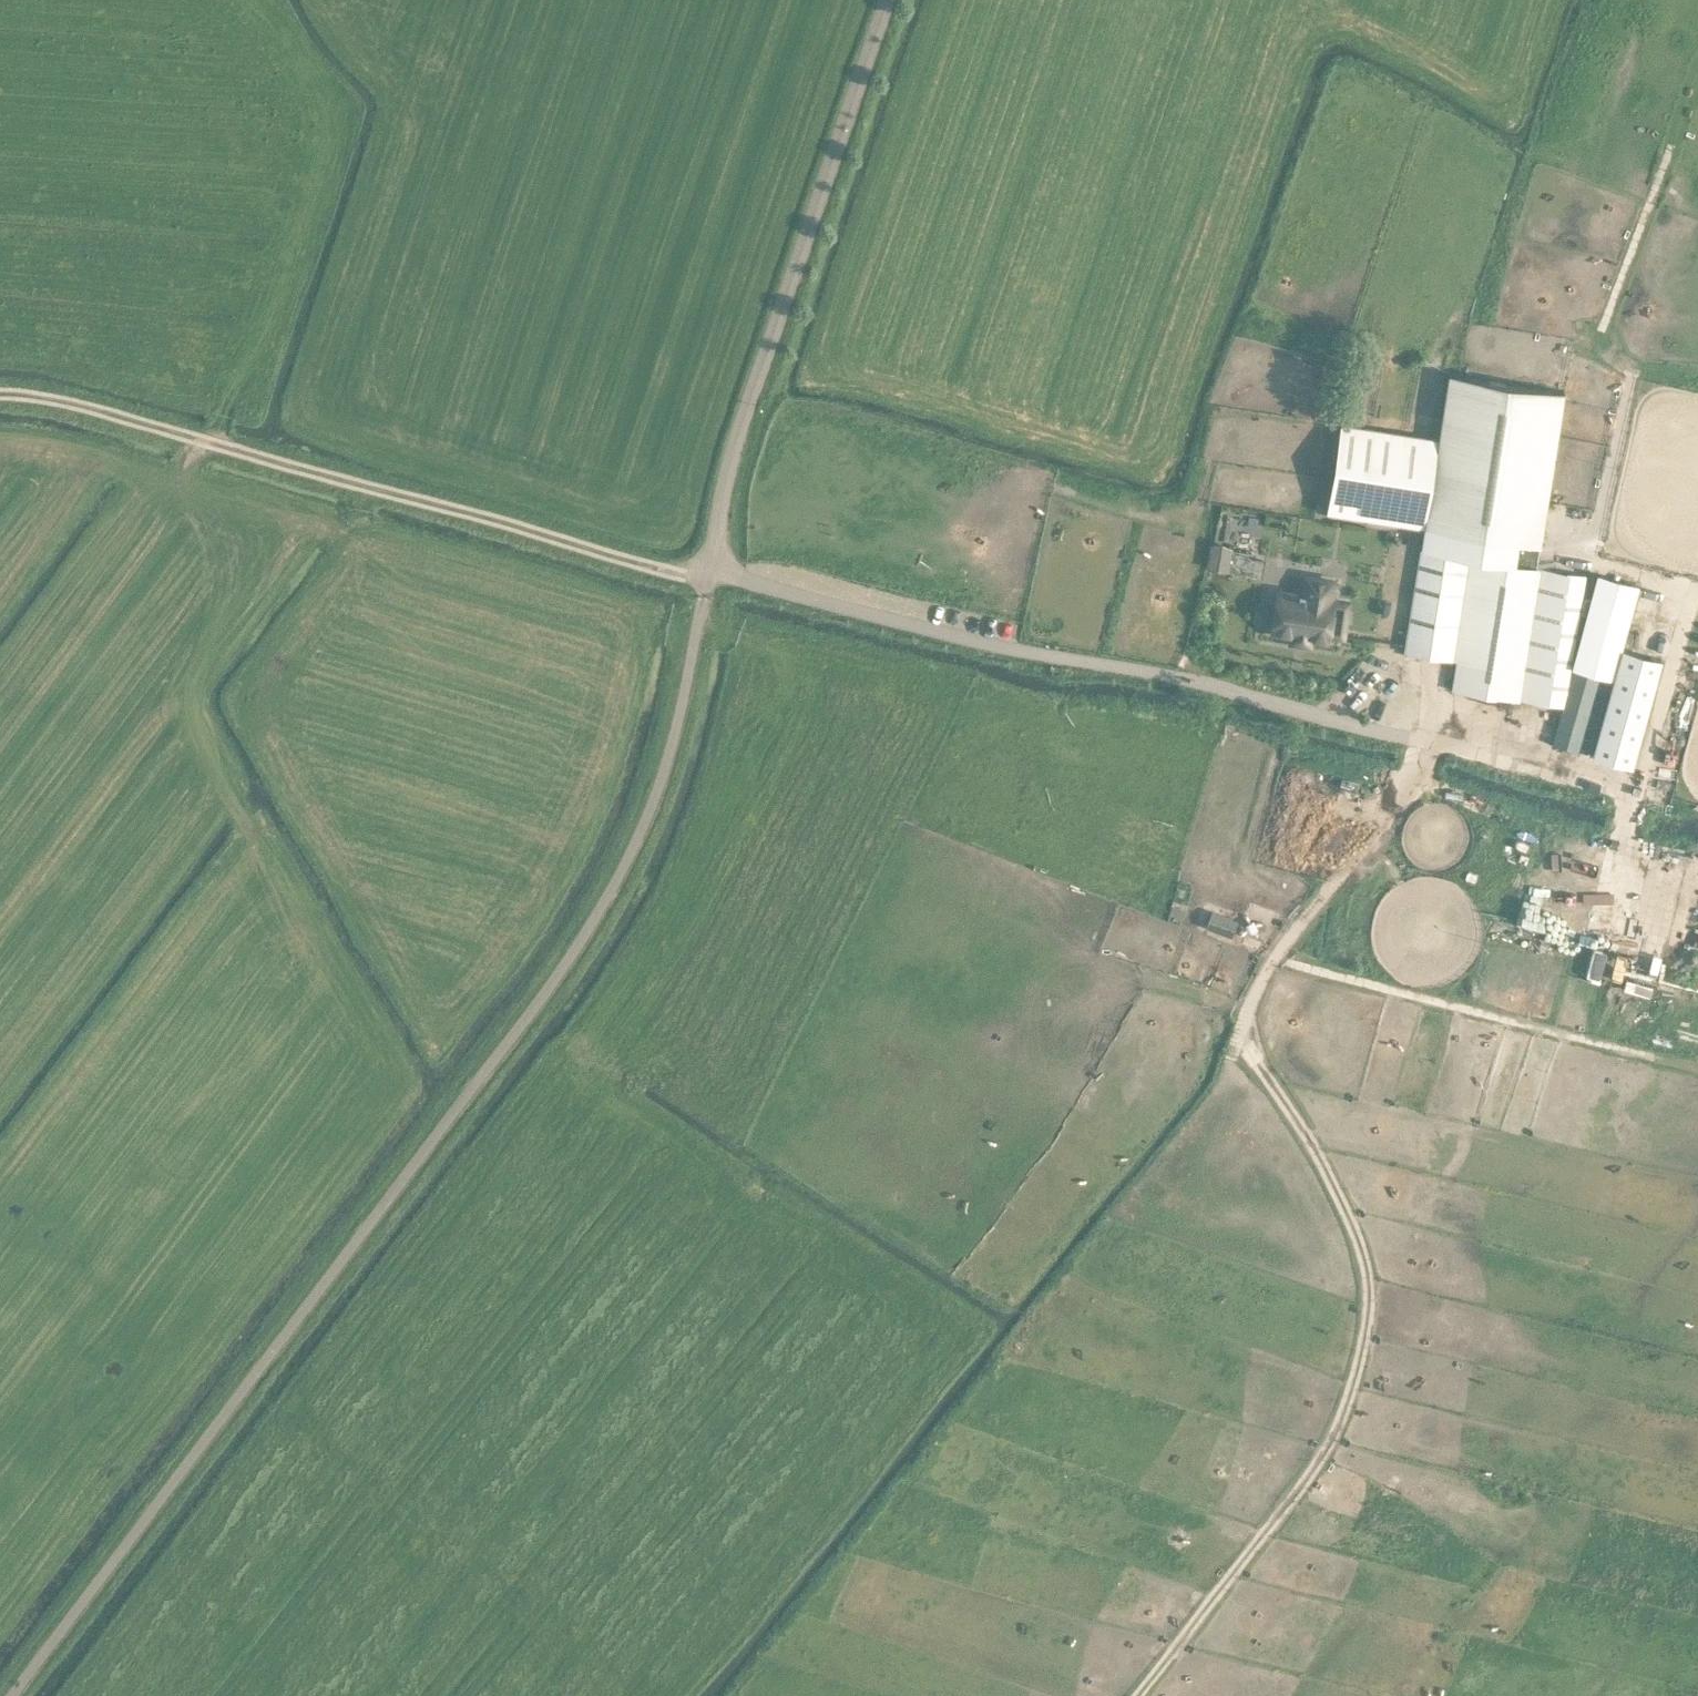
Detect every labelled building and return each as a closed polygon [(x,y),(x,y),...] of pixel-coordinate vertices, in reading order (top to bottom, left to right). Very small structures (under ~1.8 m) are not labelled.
[(1535,566),(1562,392),(1455,375),(1448,374),(1423,537),(1422,543),(1421,548),(1535,566)] [(1339,423),(1328,495),(1367,501),(1365,518),(1424,528),(1438,439),(1339,423)] [(1329,484),(1319,483),(1316,511),(1326,512),(1329,484)] [(1207,566),(1229,570),(1234,544),(1212,541),(1207,566)] [(1421,550),(1419,561),(1415,586),(1408,634),(1404,654),(1450,663),(1468,558),(1421,550)] [(1450,689),(1519,700),(1540,569),(1471,558),(1450,689)] [(1540,569),(1519,700),(1563,707),(1583,576),(1540,569)] [(1329,600),(1332,581),(1305,577),(1302,596),(1277,592),(1270,632),(1326,641),(1327,634),(1341,636),(1345,610),(1331,608),(1333,601),(1329,600)] [(1600,577),(1552,745),(1571,750),(1593,674),(1611,679),(1637,588),(1600,577)] [(1660,659),(1621,648),(1611,679),(1591,756),(1630,766),(1660,659)] [(1521,908),(1519,927),(1541,936),(1571,948),(1626,954),(1628,939),(1617,935),(1598,933),(1588,928),(1589,916),(1572,909),(1574,902),(1576,885),(1583,868),(1586,845),(1577,867),(1579,868),(1553,865),(1564,869),(1534,866),(1532,882),(1521,908)] [(1640,912),(1649,915),(1656,891),(1647,888),(1640,912)] [(1211,911),(1205,928),(1230,937),(1237,920),(1211,911)] [(1650,964),(1651,935),(1635,934),(1634,963),(1650,964)]
